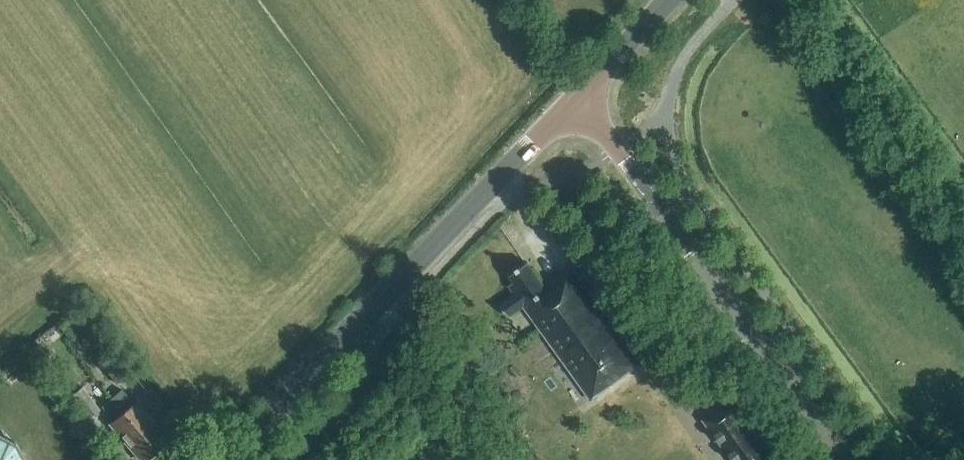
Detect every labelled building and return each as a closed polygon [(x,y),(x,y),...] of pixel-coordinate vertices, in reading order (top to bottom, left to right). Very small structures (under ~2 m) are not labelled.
[(547,289),(528,263),(509,276),(515,283),(510,287),(515,295),(499,306),(508,318),(524,307),(590,400),(640,364),(573,270),(547,289)] [(117,385),(126,376),(109,354),(97,364),(117,385)] [(89,419),(100,411),(83,387),(72,395),(89,419)] [(111,399),(155,450),(169,438),(137,401),(133,404),(122,390),(111,399)] [(155,450),(111,399),(101,407),(113,421),(109,424),(139,459),(143,459),(155,450)] [(774,458),(731,399),(702,420),(730,459),(772,459),(774,458)] [(20,451),(15,441),(0,426),(0,459),(15,459),(20,451)]
